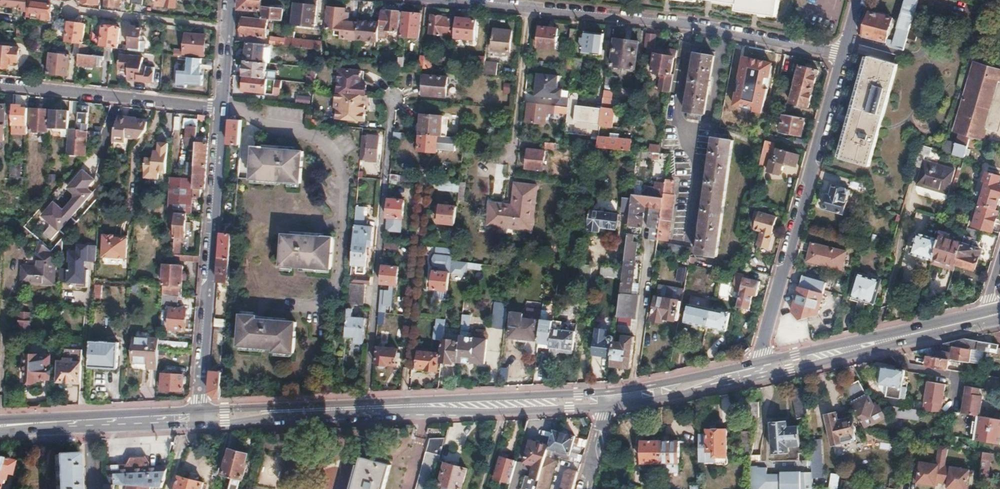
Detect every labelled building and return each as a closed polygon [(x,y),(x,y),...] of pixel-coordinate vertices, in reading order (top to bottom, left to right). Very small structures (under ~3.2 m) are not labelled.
[(25,17),(50,19),(52,0),(26,0),(26,8),(25,17)] [(131,7),(142,8),(143,0),(132,0),(131,7)] [(239,8),(260,11),(261,0),(239,0),(239,8)] [(293,24),(314,26),(317,1),(310,0),(306,0),(306,5),(295,4),(293,24)] [(735,1),(734,8),(775,14),(777,0),(731,0),(735,1)] [(863,36),(888,43),(887,45),(904,50),(907,39),(910,30),(918,0),(908,0),(895,42),(887,40),(893,19),(870,12),(863,36)] [(263,7),(262,18),(268,19),(282,20),(283,9),(263,7)] [(329,7),(327,28),(342,30),(342,38),(357,39),(358,23),(348,22),(348,13),(345,13),(346,9),(329,7)] [(380,23),(379,29),(388,29),(388,26),(401,27),(403,12),(389,11),(388,15),(381,14),(380,23)] [(401,27),(400,36),(419,37),(421,14),(403,12),(401,27)] [(432,15),(430,34),(455,36),(455,31),(453,30),(454,23),(451,23),(452,18),(443,17),(443,16),(432,15)] [(244,16),(242,35),(266,37),(268,19),(262,18),(244,16)] [(455,36),(454,38),(475,39),(477,19),(456,17),(455,31),(455,36)] [(357,39),(356,42),(378,44),(379,29),(380,23),(358,21),(358,23),(357,39)] [(69,22),(67,42),(75,43),(81,44),(83,44),(85,24),(69,22)] [(104,26),(101,46),(105,47),(112,48),(117,48),(120,28),(104,26)] [(129,46),(128,49),(145,51),(146,41),(141,41),(142,27),(131,26),(129,46)] [(540,26),(538,46),(557,48),(558,28),(540,26)] [(495,29),(493,50),(510,52),(512,30),(495,29)] [(571,29),(570,41),(577,42),(578,29),(571,29)] [(910,30),(907,39),(917,42),(919,32),(910,30)] [(285,38),(284,46),(322,50),(323,42),(294,39),(295,32),(286,31),(285,38)] [(582,39),(581,46),(584,46),(583,52),(592,53),(595,33),(586,31),(585,40),(582,39)] [(186,33),(185,54),(205,56),(207,35),(186,33)] [(595,33),(592,53),(602,54),(602,49),(603,42),(604,34),(595,33)] [(0,47),(0,51),(0,66),(9,67),(9,61),(18,61),(19,49),(7,48),(8,35),(0,34),(0,47)] [(648,34),(646,46),(653,47),(654,35),(648,34)] [(272,37),(271,44),(272,45),(284,46),(285,38),(272,37)] [(617,39),(613,66),(636,68),(640,41),(617,39)] [(49,40),(49,49),(56,50),(57,41),(54,40),(49,40)] [(248,42),(247,60),(267,62),(270,63),(272,45),(271,44),(248,42)] [(75,43),(73,57),(80,57),(81,44),(75,43)] [(80,57),(79,65),(87,66),(88,69),(92,69),(94,67),(97,67),(98,66),(101,67),(102,59),(98,58),(99,55),(88,54),(89,45),(83,44),(81,44),(80,57)] [(173,44),(171,55),(182,56),(183,45),(173,44)] [(104,55),(104,60),(111,60),(112,48),(105,47),(104,55)] [(655,54),(653,71),(657,72),(654,89),(670,91),(674,73),(672,72),(674,57),(676,58),(678,49),(669,48),(668,56),(655,54)] [(50,53),(48,73),(67,75),(69,55),(50,53)] [(695,53),(685,111),(687,111),(686,118),(700,121),(702,114),(704,114),(714,56),(695,53)] [(777,53),(771,78),(779,80),(782,67),(785,55),(777,53)] [(120,54),(119,68),(129,69),(128,79),(145,81),(147,66),(141,65),(142,56),(120,54)] [(870,54),(841,158),(870,166),(900,62),(870,54)] [(420,57),(419,68),(428,69),(430,57),(420,57)] [(476,57),(474,73),(484,74),(485,66),(485,58),(476,57)] [(197,61),(196,64),(202,65),(211,66),(211,59),(197,58),(197,61)] [(567,58),(565,70),(573,71),(574,59),(567,58)] [(573,71),(572,77),(580,77),(582,59),(575,58),(574,59),(573,71)] [(179,70),(177,86),(186,87),(186,83),(202,85),(203,75),(201,75),(202,65),(196,64),(197,61),(183,59),(182,66),(187,66),(187,71),(179,70)] [(245,60),(243,76),(253,77),(252,84),(265,86),(267,62),(247,60),(245,60)] [(756,61),(754,73),(762,75),(764,62),(756,61)] [(956,130),(960,132),(957,143),(967,146),(970,138),(976,140),(977,137),(982,138),(985,129),(998,133),(999,126),(999,82),(999,78),(999,71),(975,63),(975,64),(972,63),(971,67),(974,68),(956,130)] [(37,64),(35,79),(45,80),(47,65),(37,64)] [(485,66),(484,74),(511,76),(512,65),(502,64),(502,67),(485,66)] [(799,66),(795,84),(813,88),(818,71),(799,66)] [(336,92),(335,108),(338,108),(337,119),(364,121),(365,110),(366,102),(369,102),(370,95),(365,94),(366,85),(360,84),(357,84),(358,79),(361,79),(361,70),(340,69),(339,92),(336,92)] [(555,106),(568,107),(569,99),(560,98),(561,90),(556,89),(558,76),(538,74),(536,96),(556,98),(555,106)] [(425,75),(423,94),(446,97),(447,77),(425,75)] [(606,75),(605,84),(617,86),(617,76),(606,75)] [(795,84),(790,103),(808,107),(813,88),(795,84)] [(600,123),(600,124),(612,126),(614,110),(613,109),(615,91),(605,90),(602,108),(600,123)] [(729,91),(726,108),(746,112),(749,94),(729,91)] [(568,114),(566,122),(575,123),(575,120),(584,121),(586,106),(577,105),(579,93),(570,92),(569,98),(569,99),(568,107),(568,114)] [(79,101),(77,130),(86,131),(88,106),(85,106),(85,102),(79,101)] [(529,103),(527,121),(546,123),(547,112),(568,114),(568,107),(555,106),(529,103)] [(12,105),(11,134),(27,134),(28,110),(20,109),(21,105),(12,105)] [(586,106),(584,121),(600,123),(602,108),(586,106)] [(30,108),(29,130),(49,131),(49,127),(50,109),(30,108)] [(50,109),(49,127),(68,128),(69,113),(69,110),(50,109)] [(777,113),(776,117),(783,118),(780,131),(801,135),(805,118),(777,113)] [(422,114),(420,134),(438,135),(441,136),(443,116),(422,114)] [(118,115),(113,140),(126,141),(126,136),(139,137),(146,130),(147,120),(133,119),(133,116),(118,115)] [(180,117),(179,126),(187,126),(187,118),(180,117)] [(230,119),(228,143),(240,144),(242,120),(230,119)] [(187,126),(187,137),(197,138),(197,136),(197,127),(187,126)] [(68,132),(67,153),(83,155),(85,151),(86,131),(77,130),(68,129),(68,132)] [(420,134),(418,150),(436,152),(438,135),(420,134)] [(365,158),(365,160),(376,161),(378,136),(368,135),(367,137),(361,136),(360,158),(365,158)] [(197,138),(195,165),(206,166),(208,143),(204,143),(205,136),(197,136),(197,138)] [(3,137),(3,154),(10,155),(11,138),(3,137)] [(598,137),(597,147),(599,147),(631,150),(632,140),(598,137)] [(714,137),(698,253),(717,256),(733,140),(714,137)] [(970,138),(967,146),(974,148),(976,140),(970,138)] [(945,139),(942,150),(952,153),(955,142),(945,139)] [(765,140),(759,167),(769,170),(768,172),(780,175),(783,162),(796,166),(799,154),(774,148),(775,143),(765,140)] [(955,142),(952,153),(964,157),(967,146),(957,143),(955,142)] [(166,173),(169,143),(160,143),(159,151),(155,151),(154,158),(146,157),(145,171),(145,177),(158,178),(159,172),(166,173)] [(650,144),(650,152),(660,153),(660,145),(650,144)] [(254,149),(251,182),(302,186),(304,153),(254,149)] [(528,149),(526,168),(544,169),(546,150),(528,149)] [(917,154),(913,167),(920,169),(916,185),(947,193),(953,169),(923,161),(924,156),(917,154)] [(194,179),(193,200),(197,200),(198,194),(200,194),(201,188),(204,188),(206,166),(195,165),(194,179)] [(55,202),(42,215),(49,221),(49,226),(43,233),(51,240),(59,230),(65,235),(77,222),(72,217),(94,193),(88,188),(96,180),(92,176),(93,175),(87,169),(71,186),(77,192),(75,198),(64,210),(55,202)] [(982,202),(997,207),(999,197),(999,176),(987,172),(984,181),(988,182),(982,202)] [(390,180),(390,181),(412,183),(413,177),(391,174),(390,180)] [(170,178),(168,212),(175,212),(187,213),(192,213),(193,200),(194,179),(170,178)] [(662,207),(658,238),(668,240),(674,195),(672,194),(674,181),(666,180),(665,187),(662,207)] [(507,204),(506,214),(534,217),(538,185),(515,183),(513,205),(507,204)] [(829,195),(825,208),(844,214),(851,190),(835,185),(832,196),(829,195)] [(631,211),(629,225),(643,226),(645,206),(662,207),(665,187),(658,187),(657,192),(659,192),(658,196),(633,193),(632,198),(631,211)] [(624,197),(623,210),(631,211),(632,198),(624,197)] [(388,199),(387,217),(403,218),(404,200),(388,199)] [(490,202),(487,224),(500,226),(500,223),(504,213),(506,214),(507,204),(490,202)] [(441,204),(439,223),(455,224),(457,206),(441,204)] [(979,204),(973,225),(992,231),(999,210),(979,204)] [(356,206),(353,244),(367,246),(372,246),(374,226),(363,225),(364,215),(365,207),(356,206)] [(590,220),(590,224),(591,225),(590,230),(601,231),(602,226),(618,228),(619,214),(591,210),(590,220)] [(756,211),(751,228),(763,231),(759,246),(768,248),(777,217),(756,211)] [(168,212),(166,236),(174,236),(175,212),(168,212)] [(175,212),(174,236),(186,237),(186,227),(190,227),(190,222),(186,222),(187,213),(175,212)] [(500,223),(500,226),(533,230),(534,217),(506,214),(504,213),(500,223)] [(963,241),(957,263),(976,269),(979,257),(978,256),(980,248),(970,246),(973,238),(979,240),(982,231),(967,227),(963,241)] [(917,232),(911,253),(934,259),(943,231),(942,230),(940,238),(917,232)] [(934,259),(933,263),(944,266),(945,261),(956,264),(957,263),(963,241),(949,238),(950,233),(943,231),(934,259)] [(221,233),(219,257),(232,258),(233,234),(221,233)] [(284,233),(281,266),(331,270),(333,237),(284,233)] [(624,268),(615,330),(633,332),(638,293),(632,293),(638,242),(633,242),(634,234),(628,233),(624,268)] [(104,234),(102,257),(126,258),(127,238),(113,237),(113,235),(104,234)] [(95,263),(96,244),(74,243),(74,250),(67,250),(66,262),(69,262),(69,269),(61,269),(61,282),(85,284),(86,263),(95,263)] [(667,243),(666,250),(691,255),(692,248),(667,243)] [(353,244),(352,264),(356,264),(356,273),(365,273),(367,246),(353,244)] [(812,244),(808,260),(843,269),(847,252),(812,244)] [(23,268),(22,284),(53,285),(55,255),(38,254),(37,269),(23,268)] [(219,257),(217,281),(225,282),(225,285),(230,285),(230,282),(232,258),(219,257)] [(945,261),(944,266),(955,269),(956,264),(945,261)] [(157,264),(156,284),(163,284),(164,265),(157,264)] [(163,284),(162,295),(177,296),(182,296),(183,266),(164,265),(163,284)] [(382,278),(381,283),(391,283),(392,283),(394,284),(397,284),(399,266),(383,265),(382,278)] [(600,266),(598,284),(611,286),(605,330),(605,331),(606,331),(615,332),(615,330),(624,268),(600,266)] [(685,281),(688,268),(679,266),(676,279),(685,281)] [(710,269),(708,277),(717,279),(719,271),(710,269)] [(434,270),(432,288),(437,289),(436,298),(448,299),(450,272),(434,270)] [(737,273),(733,290),(741,291),(744,278),(745,274),(737,273)] [(559,274),(556,296),(566,297),(568,280),(564,279),(564,274),(559,274)] [(858,274),(851,296),(874,303),(881,281),(858,274)] [(351,276),(350,283),(365,284),(372,284),(373,277),(351,276)] [(803,276),(793,312),(800,320),(819,315),(827,282),(803,276)] [(741,291),(737,307),(749,310),(752,295),(757,296),(760,282),(744,278),(741,291)] [(350,283),(349,303),(354,303),(363,304),(365,284),(350,283)] [(390,291),(381,290),(379,312),(385,313),(386,313),(392,313),(394,284),(392,283),(391,283),(390,291)] [(162,295),(162,305),(177,306),(177,296),(162,295)] [(656,296),(651,320),(663,321),(663,318),(674,320),(678,320),(682,301),(656,296)] [(349,303),(346,336),(356,337),(356,342),(364,343),(365,318),(353,317),(354,303),(349,303)] [(688,304),(684,322),(707,327),(711,309),(688,304)] [(171,308),(169,329),(185,330),(186,309),(171,308)] [(711,309),(707,327),(726,331),(730,313),(711,309)] [(495,312),(494,326),(503,328),(505,313),(495,312)] [(513,312),(510,337),(536,340),(538,322),(524,320),(524,314),(513,312)] [(20,313),(19,329),(29,329),(29,313),(20,313)] [(242,313),(240,346),(275,349),(275,353),(295,354),(297,321),(257,319),(258,315),(242,313)] [(214,319),(214,326),(226,327),(227,320),(214,319)] [(461,341),(459,361),(485,364),(488,333),(485,330),(479,329),(476,332),(475,337),(469,337),(471,320),(463,319),(461,341)] [(541,319),(538,343),(550,344),(553,320),(541,319)] [(550,344),(550,347),(573,350),(575,331),(560,329),(561,321),(553,320),(550,344)] [(597,329),(594,353),(612,356),(613,354),(612,354),(614,341),(614,340),(613,340),(613,336),(612,336),(611,335),(609,336),(609,339),(605,339),(606,331),(605,331),(605,330),(597,329)] [(612,356),(611,366),(630,368),(634,336),(623,335),(622,342),(614,341),(612,354),(613,354),(612,356)] [(134,338),(133,362),(148,363),(148,368),(157,368),(159,350),(159,340),(134,338)] [(444,339),(441,362),(453,363),(453,361),(459,361),(461,341),(444,339)] [(944,344),(953,346),(983,351),(999,354),(999,348),(998,348),(999,345),(965,339),(944,344)] [(89,360),(89,367),(116,368),(118,343),(109,342),(109,341),(101,341),(101,342),(90,341),(90,352),(89,360)] [(933,354),(933,357),(949,360),(981,365),(983,351),(953,346),(952,354),(942,352),(933,354)] [(379,347),(377,364),(388,366),(388,364),(397,365),(398,348),(379,347)] [(59,362),(58,382),(88,383),(89,367),(89,360),(82,360),(83,352),(83,350),(65,349),(65,351),(65,362),(59,362)] [(420,351),(418,367),(427,368),(427,369),(438,370),(440,353),(420,351)] [(27,355),(25,380),(36,381),(37,378),(49,379),(50,357),(27,355)] [(928,356),(926,366),(947,370),(949,360),(933,357),(928,356)] [(883,367),(880,388),(887,397),(905,400),(907,388),(903,388),(905,371),(883,367)] [(210,371),(209,392),(214,397),(221,397),(223,372),(210,371)] [(162,374),(161,390),(183,390),(183,375),(162,374)] [(859,382),(845,388),(864,427),(871,423),(872,425),(886,418),(880,407),(875,409),(869,398),(867,399),(859,382)] [(928,384),(924,412),(932,413),(941,413),(942,404),(943,399),(945,386),(928,384)] [(807,387),(792,391),(799,419),(808,416),(807,387)] [(968,387),(963,414),(974,416),(980,417),(984,396),(980,396),(981,390),(968,387)] [(759,402),(750,403),(751,418),(759,417),(759,402)] [(836,415),(826,417),(833,445),(856,440),(851,420),(838,422),(836,415)] [(970,440),(999,445),(999,420),(980,417),(974,416),(970,440)] [(788,423),(772,423),(774,453),(789,453),(789,446),(800,446),(799,428),(788,429),(788,423)] [(707,434),(699,434),(699,461),(715,461),(715,456),(727,456),(727,429),(707,429),(707,434)] [(751,429),(742,429),(742,454),(751,454),(751,429)] [(548,446),(547,452),(551,453),(551,455),(557,457),(568,460),(574,436),(553,430),(548,446)] [(665,437),(662,437),(662,441),(662,462),(680,462),(680,441),(665,441),(665,437)] [(416,488),(431,488),(444,438),(430,438),(416,488)] [(819,439),(810,440),(812,479),(820,479),(820,459),(819,439)] [(522,488),(536,488),(547,452),(548,446),(529,441),(524,463),(535,466),(532,478),(525,476),(522,488)] [(642,441),(642,462),(662,462),(662,441),(642,441)] [(921,484),(939,487),(940,483),(952,485),(951,488),(952,488),(970,488),(973,471),(957,469),(958,464),(960,464),(962,449),(950,447),(943,446),(940,466),(924,463),(921,484)] [(227,458),(223,474),(233,476),(240,451),(231,449),(228,458),(227,458)] [(233,476),(230,488),(238,488),(241,478),(243,479),(248,463),(247,462),(249,454),(240,451),(233,476)] [(546,457),(556,460),(557,457),(551,455),(551,453),(547,452),(536,488),(538,488),(546,457)] [(983,452),(980,476),(984,476),(987,477),(990,454),(983,452)] [(54,455),(56,488),(78,488),(76,453),(54,455)] [(271,453),(261,470),(277,480),(288,463),(271,453)] [(500,456),(494,478),(509,483),(515,461),(500,456)] [(538,488),(548,488),(556,460),(546,457),(538,488)] [(1,483),(3,473),(8,474),(12,461),(0,458),(0,483),(1,483)] [(355,488),(386,488),(393,466),(364,458),(355,488)] [(440,484),(458,488),(461,488),(467,468),(446,462),(440,484)] [(150,463),(112,465),(113,485),(115,485),(128,485),(128,486),(151,486),(163,486),(168,468),(151,469),(150,463)] [(751,467),(751,488),(812,488),(811,472),(779,471),(779,474),(767,473),(767,467),(751,467)] [(561,488),(573,488),(578,472),(569,469),(567,470),(561,488)] [(171,488),(202,488),(204,482),(180,475),(178,484),(173,483),(171,488)] [(830,488),(831,488),(838,488),(839,479),(831,478),(830,488)]
